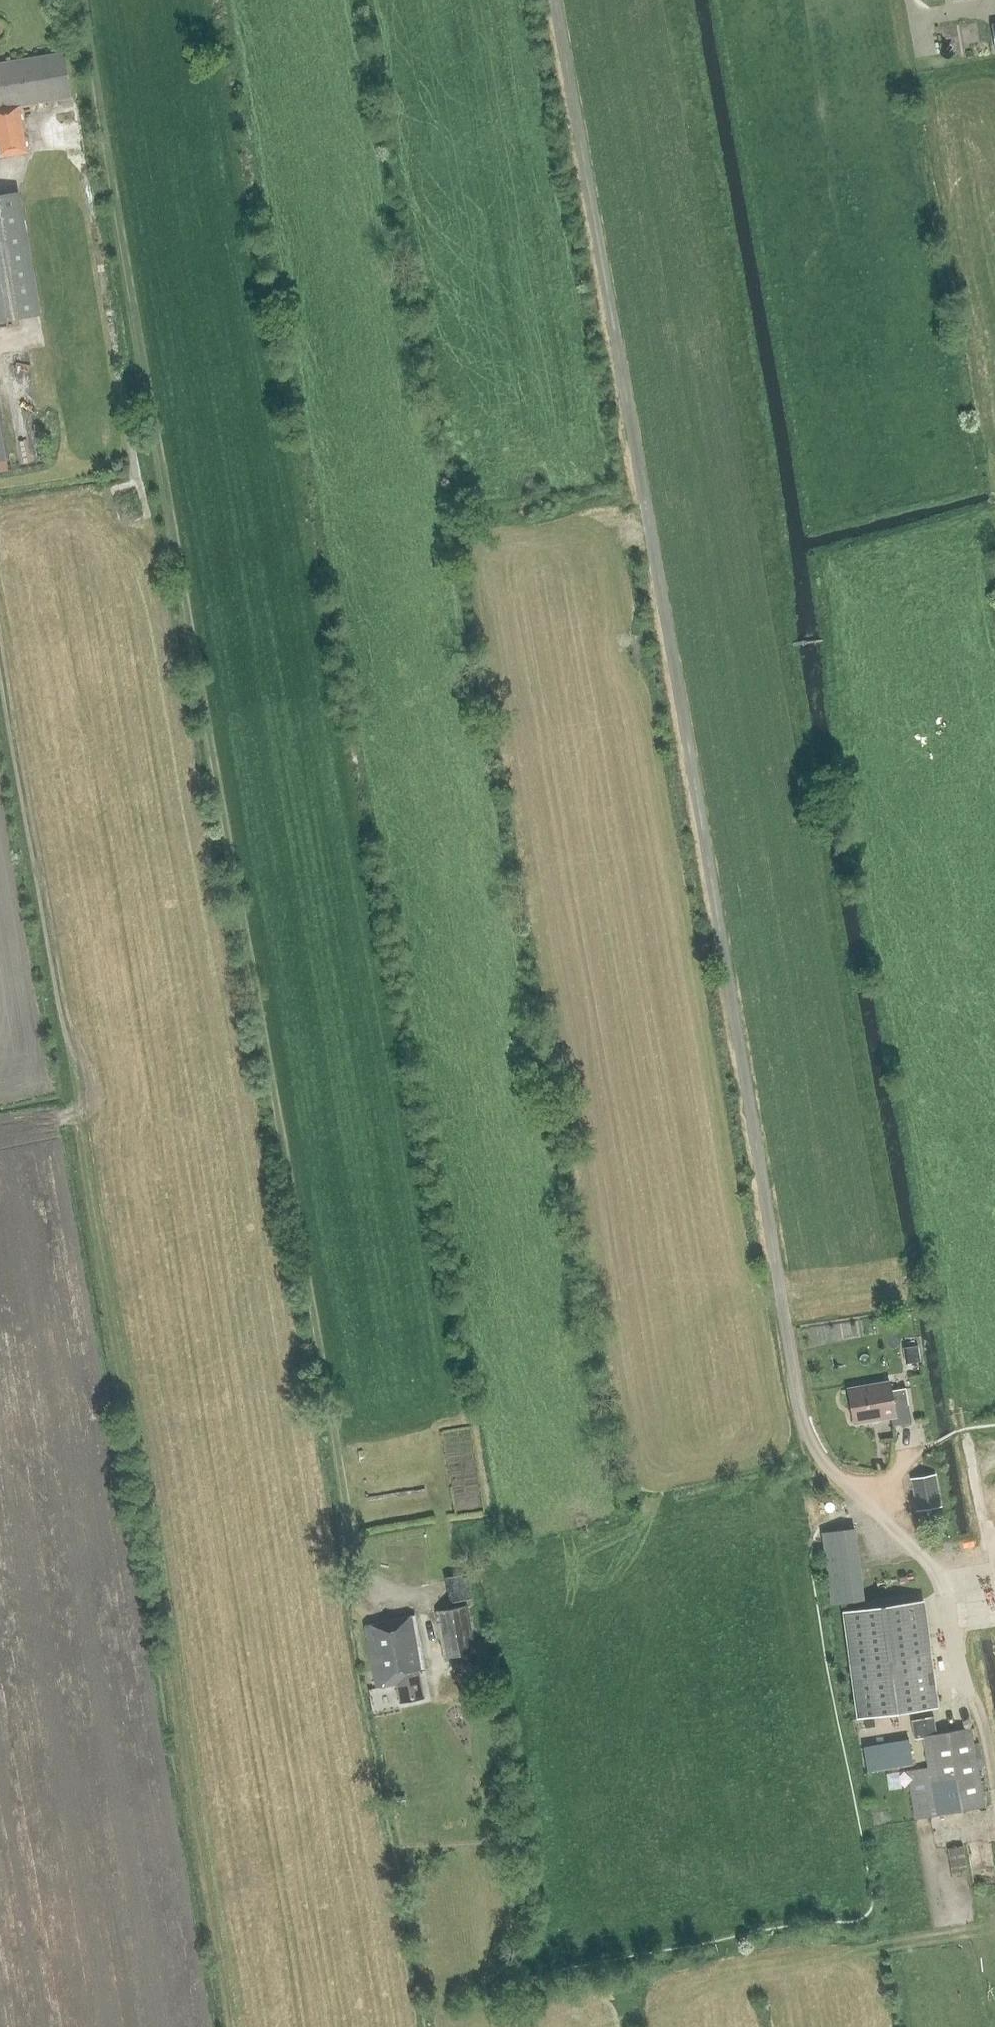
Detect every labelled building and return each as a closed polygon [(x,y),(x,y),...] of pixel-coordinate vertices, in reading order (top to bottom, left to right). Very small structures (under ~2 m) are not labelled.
[(28,152),(20,105),(72,97),(64,53),(0,64),(0,157),(28,152)] [(41,315),(20,191),(0,195),(0,322),(41,315)] [(921,1362),(919,1346),(903,1347),(905,1363),(921,1362)] [(893,1426),(911,1422),(905,1387),(890,1390),(889,1382),(848,1390),(853,1422),(891,1416),(893,1426)] [(910,1478),(916,1511),(941,1506),(935,1474),(910,1478)] [(822,1532),(832,1605),(864,1601),(855,1528),(822,1532)] [(476,1572),(456,1573),(457,1600),(477,1599),(476,1572)] [(924,1600),(842,1611),(856,1718),(938,1707),(924,1600)] [(435,1611),(444,1660),(484,1653),(482,1639),(473,1641),(467,1606),(435,1611)] [(418,1670),(424,1669),(414,1616),(365,1625),(377,1688),(396,1684),(400,1702),(423,1698),(418,1670)] [(906,1771),(915,1819),(985,1807),(971,1727),(937,1733),(933,1716),(912,1720),(915,1739),(922,1737),(927,1767),(906,1771)] [(901,1741),(854,1750),(858,1773),(905,1765),(901,1741)] [(947,1848),(951,1873),(966,1870),(962,1846),(947,1848)]
